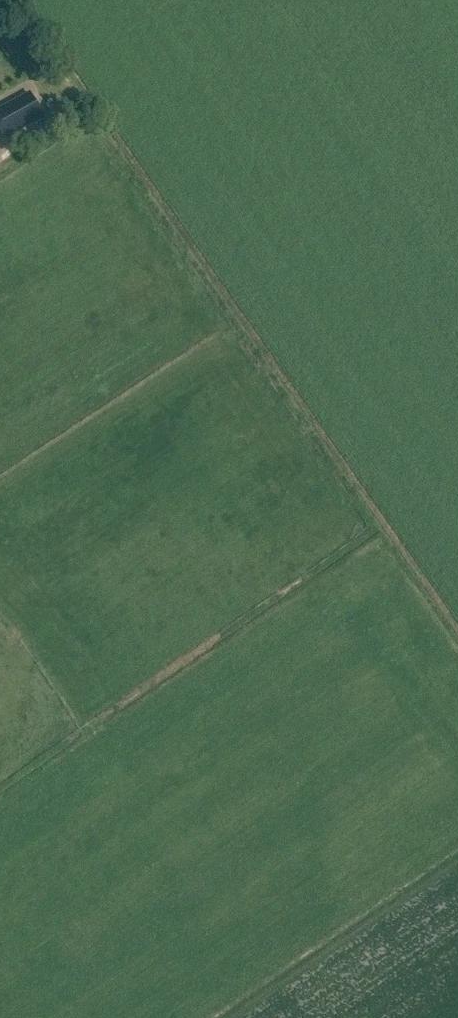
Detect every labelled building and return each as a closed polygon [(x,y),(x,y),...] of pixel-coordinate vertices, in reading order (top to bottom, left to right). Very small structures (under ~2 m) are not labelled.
[(30,94),(0,111),(0,131),(4,139),(43,117),(30,94)]
